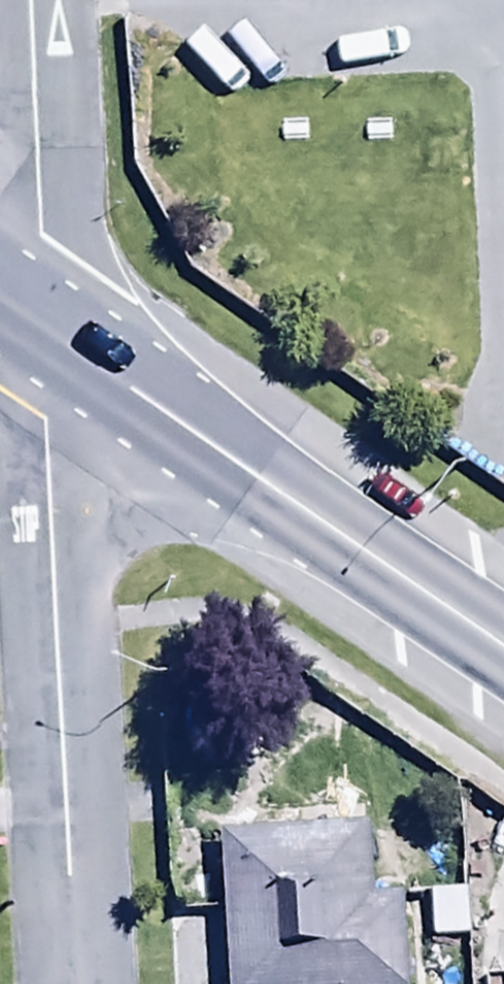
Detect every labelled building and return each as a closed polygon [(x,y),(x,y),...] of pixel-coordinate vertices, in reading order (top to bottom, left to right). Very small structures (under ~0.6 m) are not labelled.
[(223,824),(232,983),(411,983),(404,882),(373,884),(368,814),(223,824)] [(471,888),(425,890),(426,941),(472,940),(471,888)]
